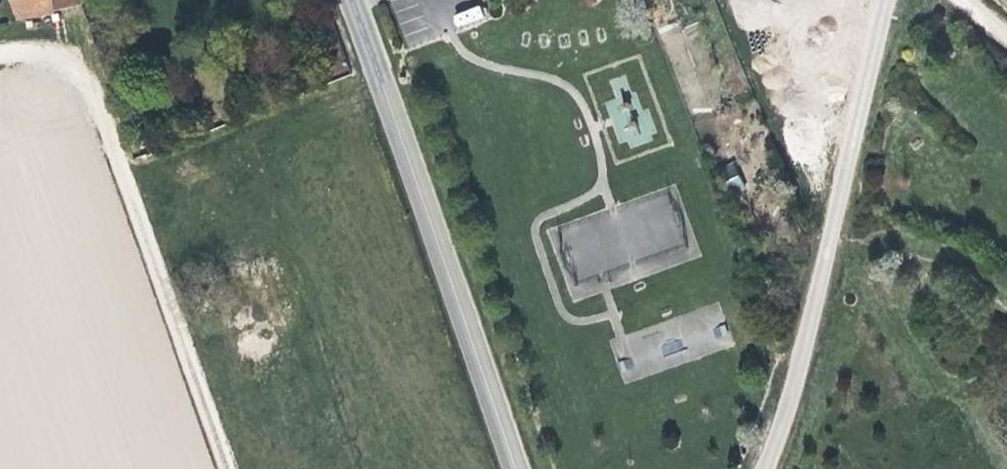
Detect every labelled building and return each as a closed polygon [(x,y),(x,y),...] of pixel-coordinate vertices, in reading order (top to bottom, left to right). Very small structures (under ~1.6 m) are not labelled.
[(57,11),(56,0),(12,0),(17,18),(57,11)] [(81,4),(80,0),(56,0),(57,11),(78,5),(81,4)] [(458,31),(486,18),(479,3),(451,16),(458,31)] [(720,305),(625,332),(633,361),(668,351),(671,364),(732,347),(720,305)]
